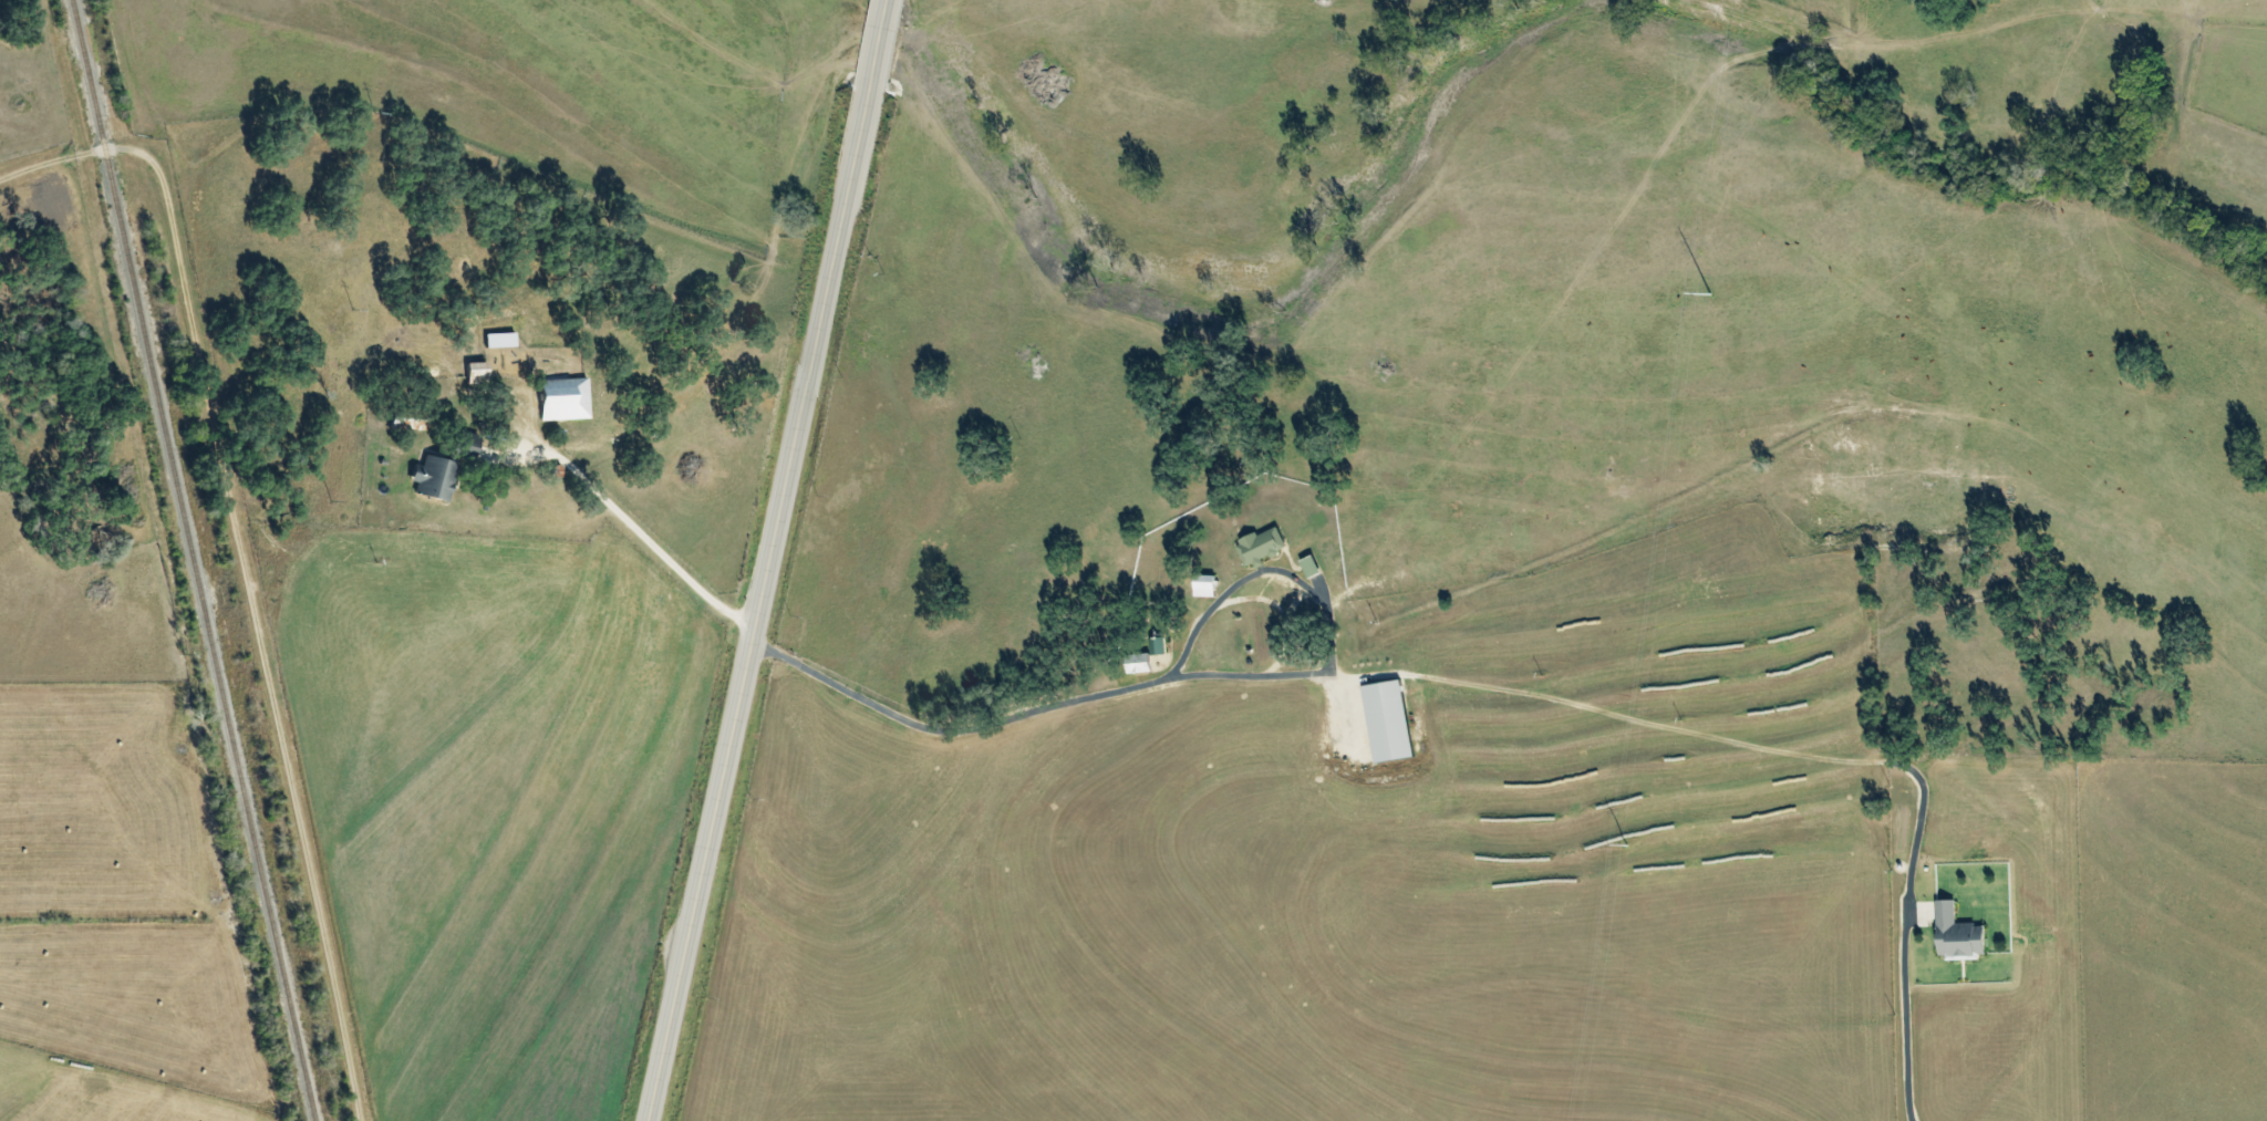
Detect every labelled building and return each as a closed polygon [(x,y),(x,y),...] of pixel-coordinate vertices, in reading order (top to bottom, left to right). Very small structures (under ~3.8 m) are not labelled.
[(513,333),(484,334),(484,348),(513,347),(513,333)] [(486,362),(465,363),(466,383),(486,383),(486,362)] [(537,380),(539,421),(589,419),(588,378),(537,380)] [(451,452),(471,457),(476,436),(457,431),(451,452)] [(445,503),(454,464),(423,456),(421,466),(412,464),(408,481),(416,483),(412,495),(445,503)] [(1245,567),(1286,547),(1277,527),(1258,536),(1257,533),(1234,543),(1245,567)] [(1213,597),(1214,576),(1194,575),(1193,596),(1213,597)] [(1149,640),(1150,656),(1165,655),(1164,639),(1149,640)] [(1150,673),(1149,654),(1126,655),(1126,674),(1150,673)] [(1417,757),(1405,677),(1364,683),(1378,765),(1417,757)] [(1954,900),(1935,901),(1937,958),(1985,957),(1984,923),(1955,924),(1954,900)]
